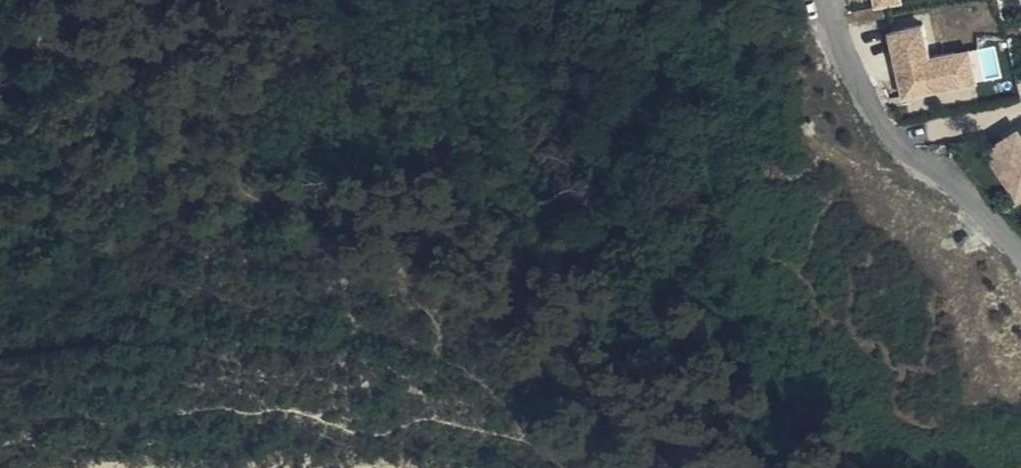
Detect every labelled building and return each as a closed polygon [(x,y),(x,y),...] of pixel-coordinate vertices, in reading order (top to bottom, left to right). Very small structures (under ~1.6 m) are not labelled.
[(932,54),(926,21),(892,28),(905,96),(980,81),(973,46),(932,54)] [(987,150),(1016,197),(1020,194),(1020,166),(1017,169),(1008,154),(1020,145),(1020,129),(987,150)] [(1017,169),(1020,166),(1020,145),(1008,154),(1017,169)]
